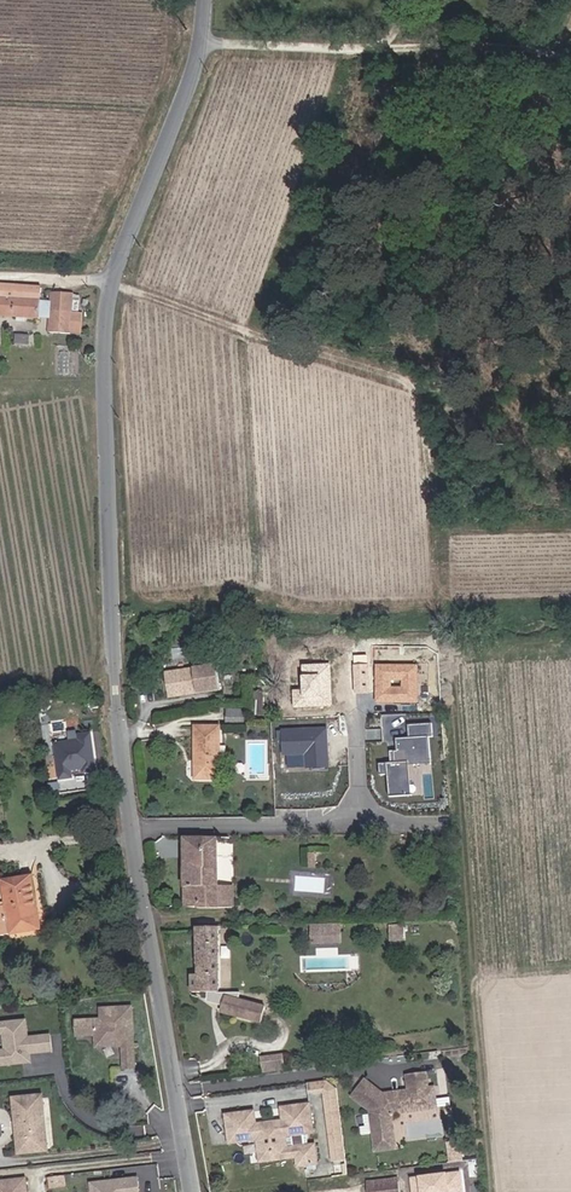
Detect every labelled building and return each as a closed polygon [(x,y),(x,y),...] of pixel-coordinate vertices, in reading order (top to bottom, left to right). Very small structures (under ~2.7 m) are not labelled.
[(36,330),(38,301),(0,299),(0,329),(36,330)] [(69,345),(70,323),(71,308),(58,307),(57,322),(49,322),(48,345),(69,345)] [(50,307),(49,322),(57,322),(58,307),(50,307)] [(70,323),(69,345),(78,346),(80,323),(70,323)] [(167,672),(171,697),(212,691),(209,666),(167,672)] [(275,671),(275,692),(288,692),(288,671),(275,671)] [(162,698),(171,697),(167,672),(158,673),(162,698)] [(245,724),(263,724),(262,708),(245,708),(245,724)] [(204,726),(193,726),(192,778),(217,778),(217,726),(204,726)] [(85,769),(96,767),(91,731),(80,732),(81,738),(57,741),(61,776),(72,774),(71,766),(84,765),(85,769)] [(196,908),(200,840),(182,840),(184,908),(196,908)] [(212,840),(200,840),(196,908),(215,908),(214,840),(212,840)] [(0,883),(0,893),(3,909),(2,909),(0,909),(0,936),(38,930),(29,878),(0,883)] [(314,924),(314,943),(346,943),(346,924),(314,924)] [(211,1003),(233,1008),(232,994),(216,993),(215,930),(193,930),(194,965),(197,965),(197,993),(210,993),(211,1003)] [(232,994),(233,1008),(228,1008),(226,1014),(267,1023),(271,1007),(245,1002),(245,994),(232,994)] [(134,1028),(132,1002),(101,1004),(102,1015),(76,1017),(77,1032),(96,1031),(96,1035),(101,1039),(115,1038),(116,1042),(123,1041),(125,1064),(137,1063),(135,1034),(132,1034),(132,1028),(134,1028)] [(0,1021),(0,1032),(3,1032),(6,1048),(0,1049),(0,1064),(32,1060),(26,1018),(0,1021)] [(51,1032),(37,1034),(39,1050),(53,1048),(51,1032)] [(256,1056),(257,1071),(277,1070),(276,1055),(256,1056)] [(434,1116),(432,1096),(426,1096),(425,1081),(406,1083),(408,1098),(400,1098),(396,1104),(390,1099),(383,1100),(382,1101),(364,1085),(351,1101),(369,1116),(368,1117),(371,1156),(391,1154),(389,1124),(393,1119),(434,1116)] [(324,1086),(305,1087),(306,1097),(322,1096),(331,1181),(343,1180),(334,1092),(324,1086)] [(16,1099),(22,1156),(51,1153),(44,1096),(16,1099)] [(252,1112),(224,1115),(226,1144),(254,1141),(255,1153),(284,1151),(284,1149),(283,1138),(311,1136),(308,1107),(279,1110),(281,1123),(253,1126),(252,1112)] [(284,1151),(255,1153),(256,1163),(293,1159),(294,1168),(314,1167),(312,1147),(284,1149),(284,1151)] [(445,1152),(447,1172),(458,1171),(456,1151),(445,1152)] [(144,1188),(156,1188),(156,1165),(126,1166),(126,1175),(143,1175),(144,1188)] [(418,1191),(435,1191),(434,1172),(417,1173),(418,1191)] [(60,1185),(58,1176),(48,1177),(49,1186),(60,1185)] [(138,1178),(120,1180),(120,1183),(113,1184),(112,1181),(91,1184),(92,1191),(140,1191),(138,1178)] [(26,1181),(0,1185),(0,1191),(27,1191),(26,1181)]
